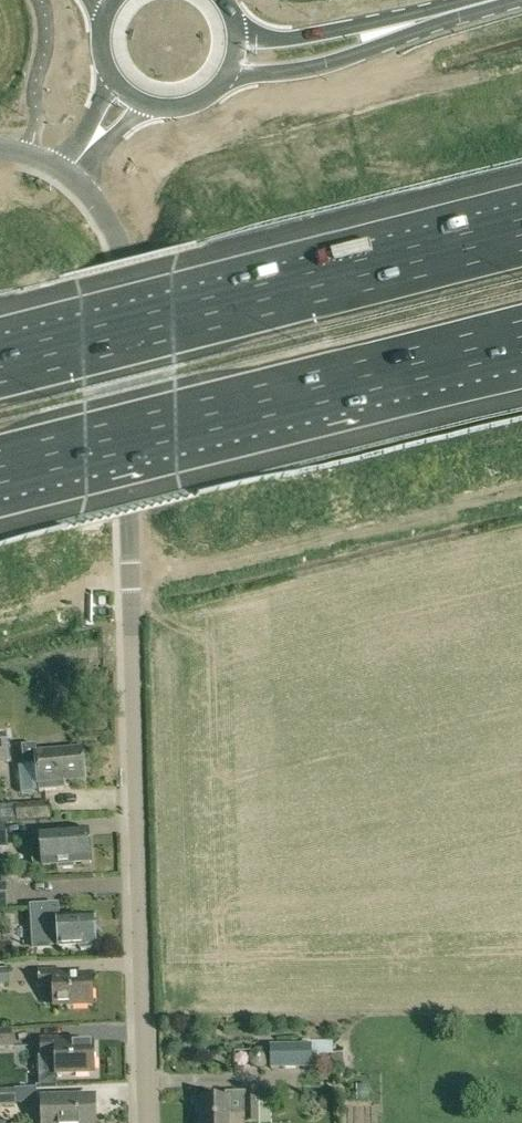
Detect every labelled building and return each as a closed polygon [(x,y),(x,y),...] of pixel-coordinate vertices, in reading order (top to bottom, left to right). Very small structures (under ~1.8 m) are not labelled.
[(13,759),(10,735),(0,736),(0,760),(13,759)] [(35,744),(22,746),(24,766),(37,765),(39,786),(38,786),(39,791),(64,789),(64,784),(64,782),(84,780),(81,749),(36,753),(35,744)] [(0,806),(0,822),(50,818),(49,801),(0,806)] [(85,831),(42,834),(45,866),(88,863),(85,831)] [(46,945),(58,945),(58,949),(60,949),(76,948),(80,952),(88,951),(91,947),(93,947),(91,916),(58,918),(56,918),(56,906),(33,907),(34,923),(31,927),(32,946),(37,950),(43,950),(46,945)] [(9,985),(8,968),(0,969),(0,986),(9,985)] [(59,971),(39,972),(40,985),(53,984),(54,1007),(92,1006),(91,976),(60,977),(59,971)] [(0,1030),(0,1049),(13,1048),(12,1029),(0,1030)] [(92,1045),(73,1045),(73,1039),(41,1040),(41,1057),(56,1056),(56,1075),(93,1074),(92,1045)] [(310,1041),(310,1045),(311,1056),(331,1055),(332,1067),(343,1067),(343,1053),(333,1053),(333,1040),(310,1041)] [(311,1056),(310,1045),(270,1046),(270,1069),(311,1069),(311,1056)] [(267,1052),(260,1048),(255,1049),(250,1053),(249,1059),(251,1064),(259,1068),(263,1068),(264,1067),(266,1066),(267,1064),(269,1060),(269,1056),(267,1052)] [(357,1085),(358,1101),(370,1100),(370,1085),(357,1085)] [(12,1090),(0,1090),(0,1105),(12,1104),(12,1090)] [(259,1101),(259,1099),(247,1099),(247,1093),(227,1093),(227,1099),(200,1100),(201,1120),(198,1122),(260,1122),(259,1101)] [(42,1099),(43,1122),(95,1122),(94,1097),(42,1099)] [(278,1122),(278,1100),(266,1100),(266,1122),(278,1122)]
